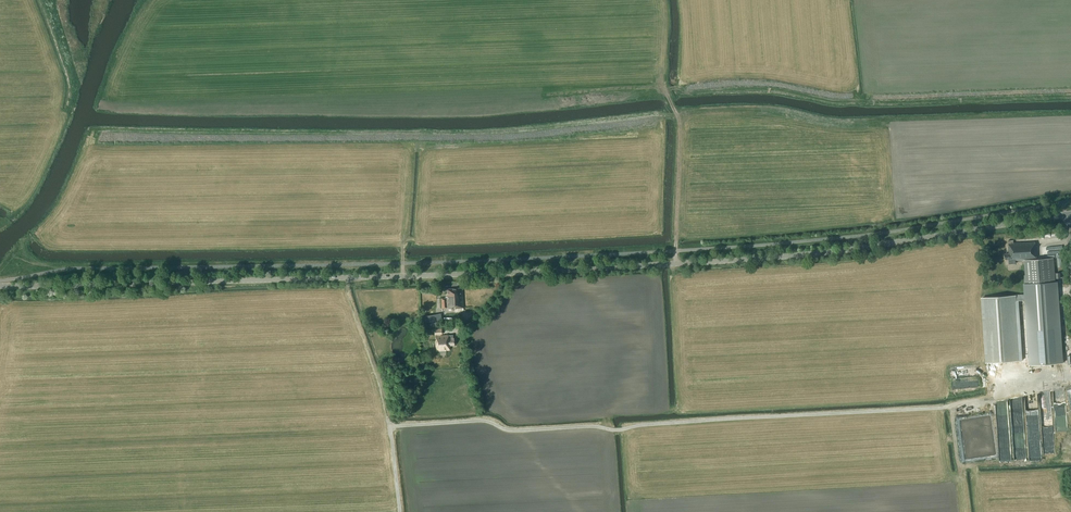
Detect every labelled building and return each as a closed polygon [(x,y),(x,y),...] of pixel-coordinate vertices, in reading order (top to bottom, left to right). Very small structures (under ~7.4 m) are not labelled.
[(1036,260),(1035,242),(1013,243),(1013,240),(1008,240),(1008,244),(1008,254),(1005,254),(1005,260),(1009,260),(1009,264),(1015,264),(1015,261),(1025,260),(1026,275),(1024,276),(1025,283),(1023,283),(1024,295),(1025,300),(1030,365),(1064,362),(1057,281),(1056,281),(1054,258),(1036,260)] [(463,288),(447,289),(447,294),(446,294),(446,296),(447,296),(447,297),(441,297),(442,308),(452,308),(464,307),(463,288)] [(1024,295),(983,297),(986,362),(1019,361),(1016,301),(1025,300),(1024,295)] [(434,315),(421,317),(422,323),(435,321),(434,315)] [(442,328),(435,329),(435,334),(437,334),(437,335),(436,336),(436,340),(435,340),(436,351),(450,350),(449,345),(454,345),(454,338),(453,338),(453,334),(441,335),(440,334),(442,333),(442,328)] [(960,414),(980,410),(979,403),(959,407),(960,414)]
